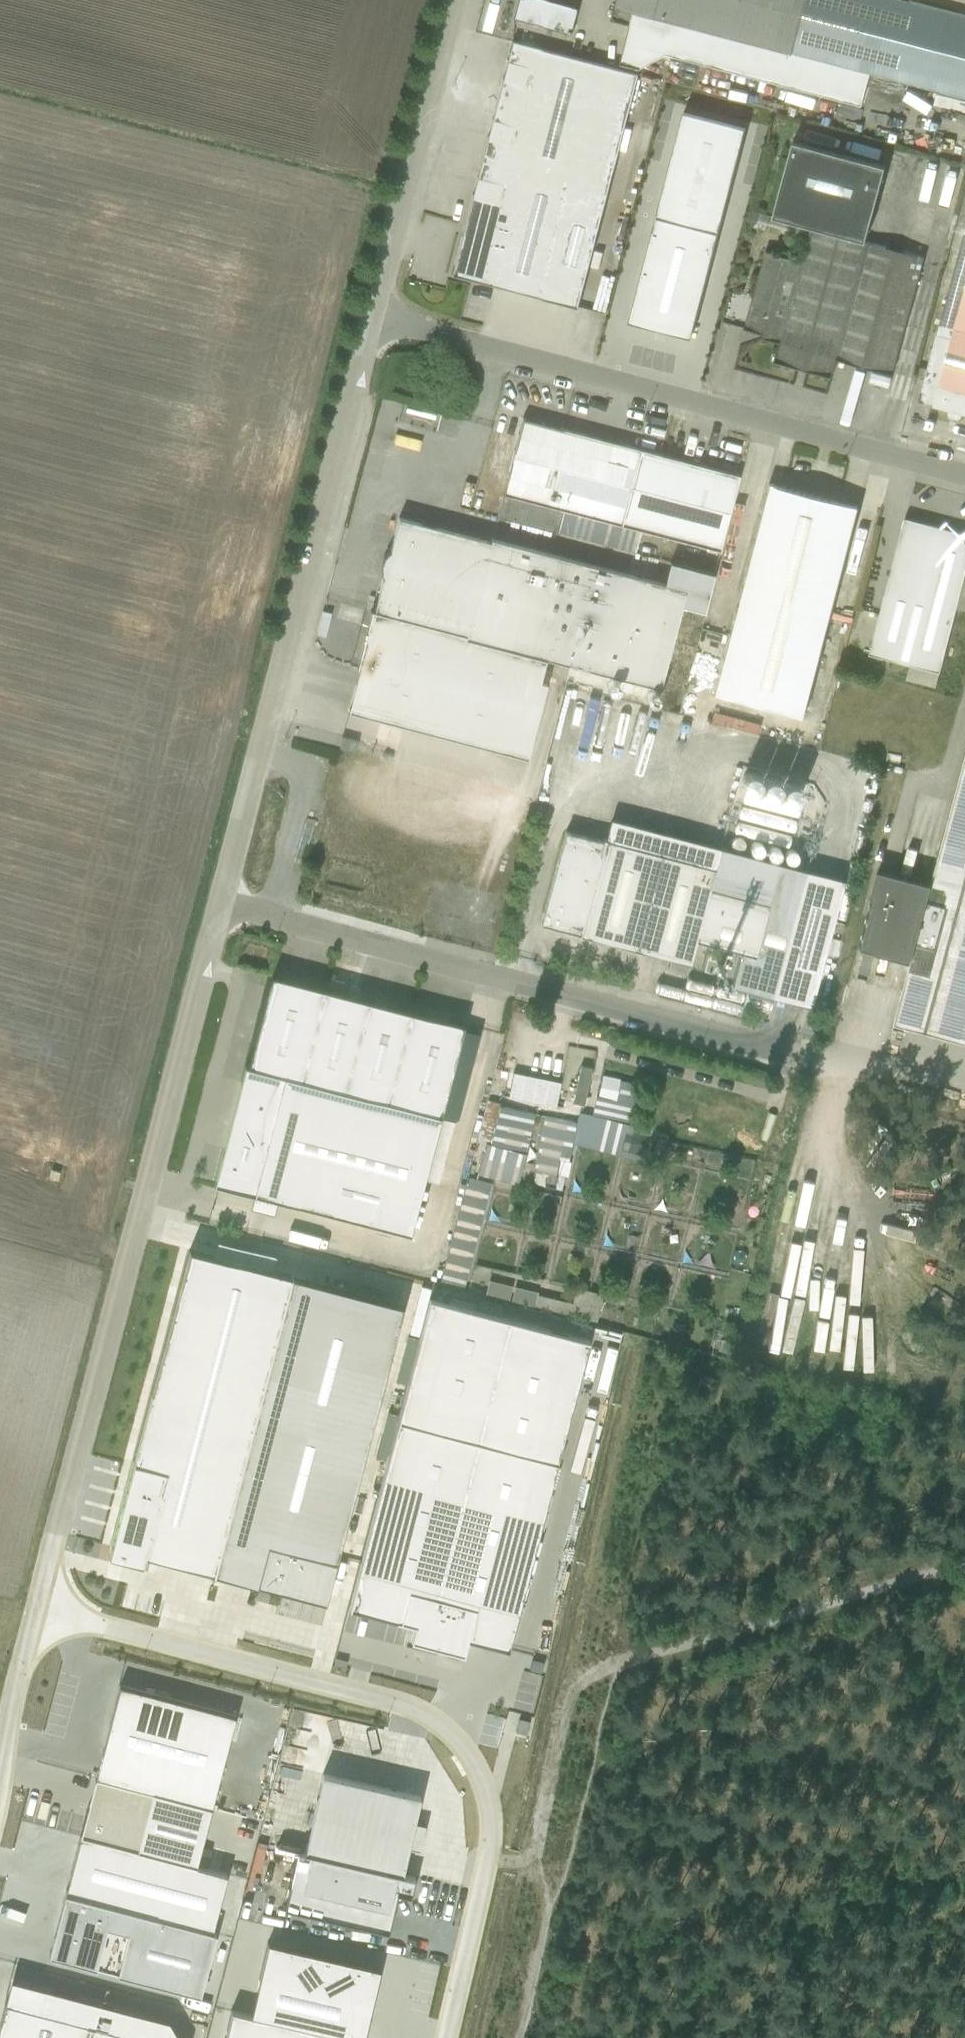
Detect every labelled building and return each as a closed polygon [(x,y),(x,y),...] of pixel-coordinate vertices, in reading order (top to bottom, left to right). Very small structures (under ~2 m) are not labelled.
[(578,9),(546,0),(518,0),(513,18),(571,33),(578,9)] [(612,19),(632,23),(621,62),(640,68),(665,53),(861,105),(870,72),(964,97),(964,15),(908,0),(618,0),(612,19)] [(639,73),(511,40),(451,274),(579,307),(590,265),(598,266),(602,251),(594,249),(639,73)] [(886,164),(793,139),(774,216),(866,240),(886,164)] [(715,187),(712,201),(705,199),(686,278),(717,285),(736,207),(730,206),(733,191),(715,187)] [(866,240),(774,216),(764,213),(760,229),(807,240),(802,260),(766,251),(744,328),(764,333),(763,337),(779,341),(774,361),(832,377),(837,358),(892,373),(924,256),(866,240)] [(953,275),(945,273),(941,291),(949,294),(919,401),(950,409),(949,413),(950,416),(959,418),(962,416),(963,413),(964,413),(964,230),(953,275)] [(739,475),(522,419),(497,515),(670,560),(676,539),(720,550),(739,475)] [(859,506),(769,483),(714,691),(804,715),(859,506)] [(490,541),(398,517),(348,710),(526,757),(545,683),(539,681),(544,657),(660,687),(680,605),(703,611),(713,574),(669,563),(663,583),(490,538),(490,541)] [(936,687),(956,607),(964,609),(964,534),(905,518),(869,654),(910,665),(907,679),(936,687)] [(339,746),(354,751),(357,741),(342,736),(339,746)] [(931,885),(879,872),(858,949),(910,962),(894,1025),(964,1044),(964,757),(931,885)] [(797,812),(801,785),(741,775),(737,802),(797,812)] [(565,831),(541,922),(689,964),(697,940),(755,956),(779,863),(610,819),(605,840),(602,839),(602,841),(565,831)] [(248,1065),(439,1116),(463,1026),(271,975),(248,1065)] [(453,1120),(439,1116),(248,1065),(217,1183),(408,1232),(423,1178),(437,1181),(453,1120)] [(509,1096),(556,1105),(560,1082),(513,1072),(509,1096)] [(625,1081),(603,1075),(599,1095),(597,1095),(592,1115),(590,1114),(587,1125),(576,1122),(576,1123),(567,1121),(567,1119),(544,1115),(533,1171),(555,1176),(556,1174),(566,1176),(569,1162),(559,1159),(560,1156),(568,1158),(572,1144),(644,1161),(652,1126),(634,1121),(642,1084),(626,1080),(625,1081)] [(499,1102),(488,1100),(478,1138),(490,1141),(489,1144),(486,1143),(478,1175),(518,1185),(526,1154),(524,1153),(534,1115),(498,1105),(499,1102)] [(653,1152),(661,1155),(664,1142),(665,1142),(667,1134),(657,1132),(655,1139),(656,1140),(653,1152)] [(488,1182),(466,1176),(439,1283),(460,1289),(472,1241),(475,1241),(478,1232),(475,1232),(488,1182)] [(778,1254),(804,1257),(807,1230),(781,1227),(778,1254)] [(128,1561),(141,1564),(144,1554),(324,1601),(325,1598),(322,1597),(398,1304),(188,1249),(108,1555),(128,1561)] [(533,1306),(595,1322),(602,1294),(575,1287),(571,1302),(536,1294),(533,1306)] [(467,1639),(507,1649),(587,1339),(429,1297),(348,1607),(414,1625),(410,1640),(463,1654),(467,1639)] [(235,1714),(118,1684),(94,1777),(210,1808),(235,1714)] [(419,1796),(321,1774),(304,1851),(401,1873),(406,1848),(419,1850),(424,1824),(413,1821),(419,1796)] [(195,1865),(210,1808),(94,1777),(80,1835),(195,1865)] [(225,1874),(195,1865),(80,1835),(64,1893),(210,1931),(225,1874)] [(297,1850),(284,1907),(388,1932),(397,1893),(410,1896),(415,1877),(401,1873),(304,1851),(297,1850)] [(215,1933),(210,1931),(64,1893),(48,1955),(199,1994),(215,1933)] [(252,2016),(351,2037),(363,2037),(379,1967),(269,1943),(252,2016)] [(3,2002),(0,2013),(0,2037),(84,2037),(88,2024),(3,2002)] [(223,2037),(351,2037),(252,2016),(230,2010),(223,2037)] [(88,2024),(84,2037),(141,2037),(88,2024)]
